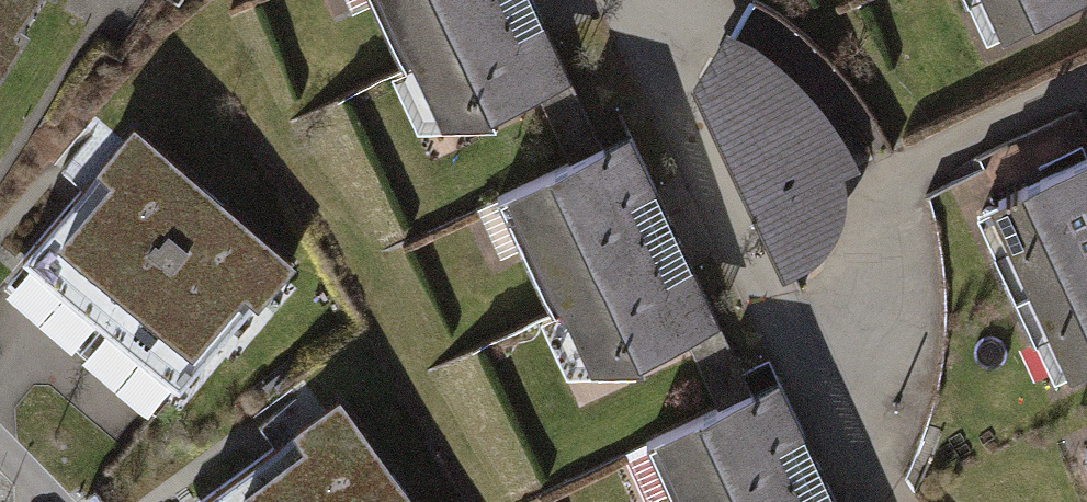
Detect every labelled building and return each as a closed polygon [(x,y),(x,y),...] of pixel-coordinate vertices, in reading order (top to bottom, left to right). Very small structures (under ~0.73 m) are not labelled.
[(18,0),(0,0),(0,28),(18,0)] [(429,136),(477,137),(565,93),(519,0),(361,0),(429,136)] [(732,25),(751,38),(779,60),(800,80),(818,101),(833,120),(846,141),(860,166),(890,149),(878,128),(867,110),(853,90),(840,72),(824,55),(808,39),(792,26),(771,11),(755,0),(746,0),(739,13),(732,25)] [(991,50),(1086,2),(1086,0),(966,0),(991,50)] [(727,21),(691,79),(783,277),(803,269),(815,260),(825,250),(834,238),(841,225),(845,212),(847,199),(847,188),(844,173),(860,166),(846,141),(833,120),(818,101),(800,80),(779,60),(751,38),(732,25),(727,21)] [(293,260),(131,122),(88,172),(104,186),(55,243),(187,355),(239,295),(253,307),(293,260)] [(721,340),(617,141),(486,208),(580,389),(635,385),(721,340)] [(987,199),(1068,371),(1086,363),(1086,152),(987,199)] [(637,452),(661,501),(826,501),(772,388),(637,452)] [(337,399),(288,434),(298,449),(233,496),(238,501),(412,501),(337,399)]
